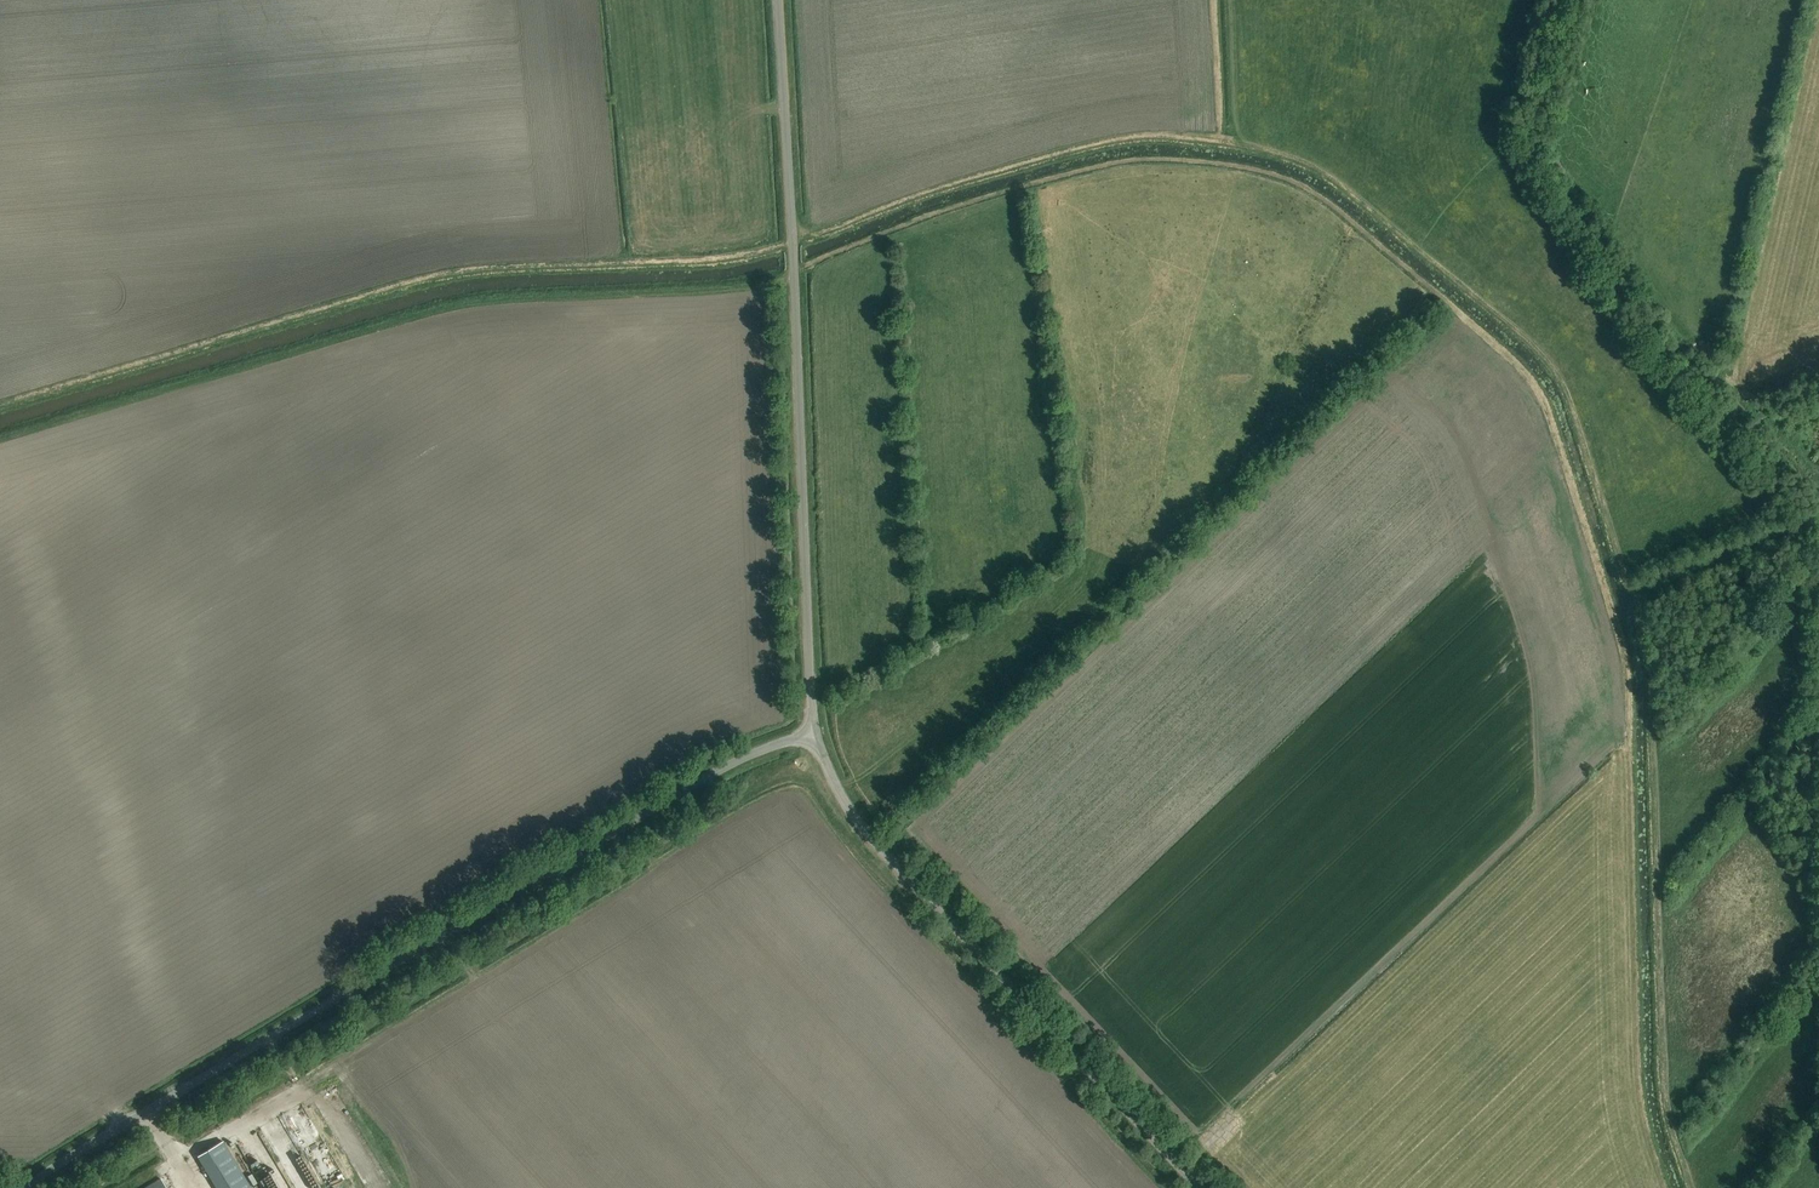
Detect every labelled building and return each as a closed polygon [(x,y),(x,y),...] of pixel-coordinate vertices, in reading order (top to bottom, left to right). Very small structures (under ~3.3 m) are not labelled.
[(216,1187),(250,1187),(223,1141),(197,1157),(216,1187)] [(161,1179),(145,1187),(167,1187),(161,1179)]
